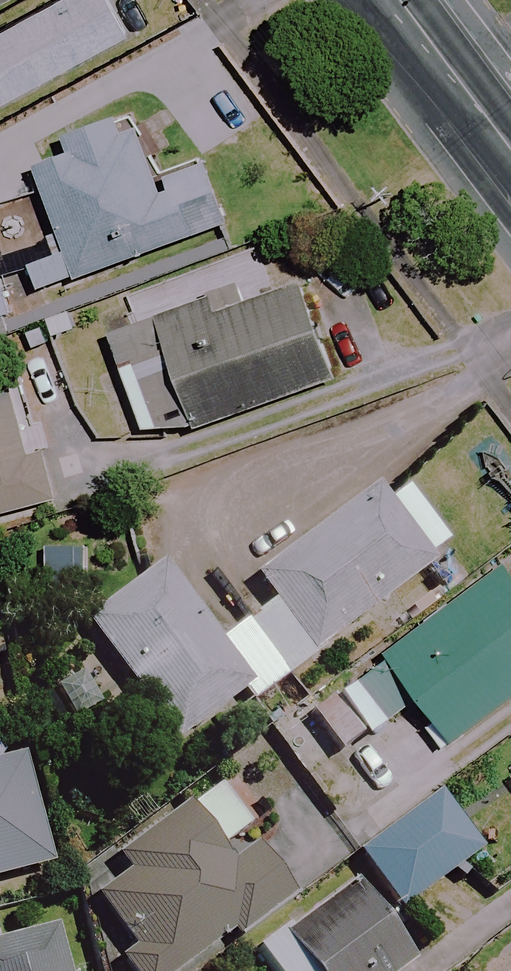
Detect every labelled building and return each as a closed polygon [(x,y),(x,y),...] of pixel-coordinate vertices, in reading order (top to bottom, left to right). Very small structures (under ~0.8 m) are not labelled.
[(106,0),(58,0),(0,32),(0,106),(126,37),(106,0)] [(95,134),(31,158),(67,253),(28,267),(40,299),(229,227),(207,170),(165,186),(139,118),(95,134)] [(0,268),(0,321),(11,318),(5,298),(24,292),(16,263),(0,268)] [(337,378),(302,284),(244,306),(241,296),(112,345),(151,448),(337,378)] [(68,510),(60,489),(81,481),(71,453),(50,460),(21,377),(0,384),(0,534),(68,510)] [(316,659),(436,567),(376,488),(255,580),(273,602),(244,624),(287,681),(316,659)] [(339,756),(359,741),(364,747),(422,703),(454,745),(510,702),(510,567),(508,563),(308,714),(339,756)] [(287,681),(244,624),(216,645),(156,567),(78,627),(171,748),(238,697),(248,711),(287,681)] [(0,766),(0,883),(52,869),(25,760),(0,766)] [(113,864),(125,882),(95,903),(129,950),(114,961),(121,970),(182,970),(287,897),(259,858),(233,877),(218,855),(244,836),(214,793),(113,864)] [(437,798),(355,859),(396,914),(478,853),(437,798)] [(266,970),(401,970),(412,963),(349,884),(256,959),(266,970)] [(55,933),(0,947),(0,970),(65,970),(55,933)]
